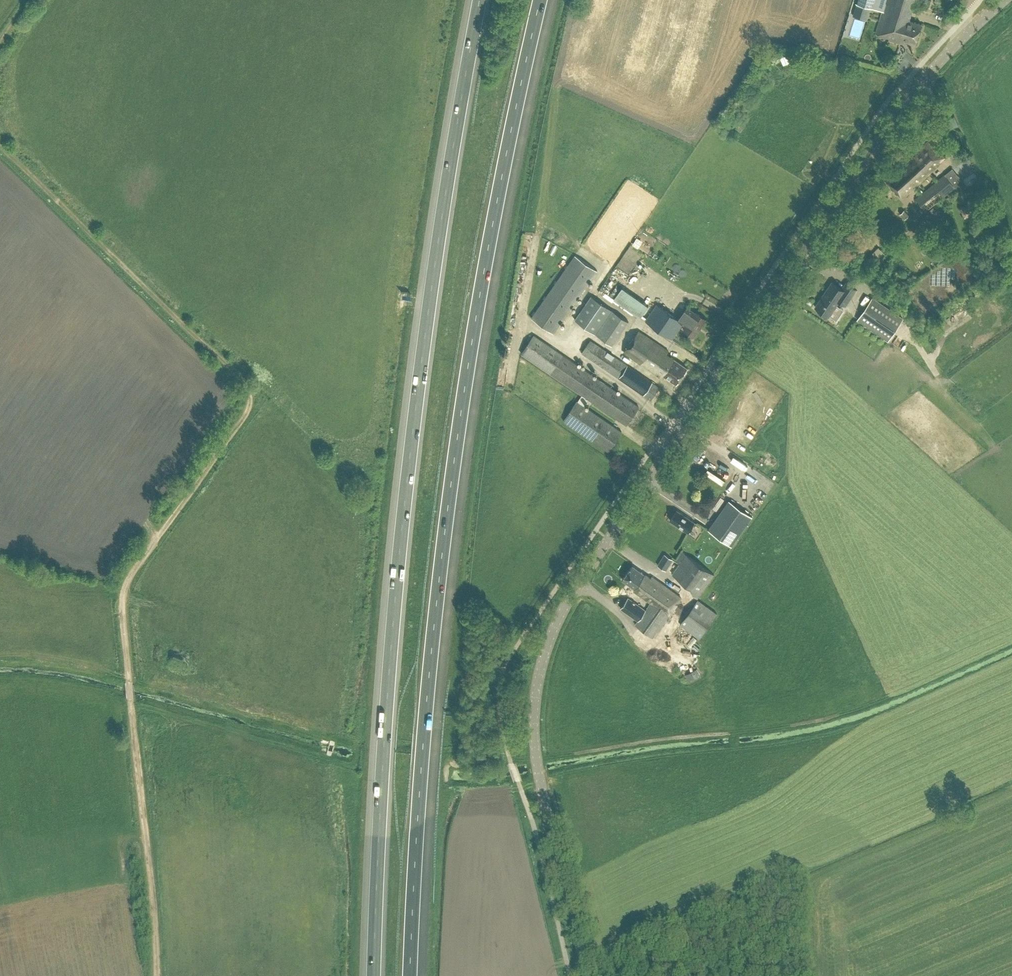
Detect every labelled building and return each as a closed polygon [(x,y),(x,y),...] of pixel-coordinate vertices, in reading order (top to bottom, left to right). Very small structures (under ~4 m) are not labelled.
[(858,3),(871,7),(873,8),(884,11),(876,34),(904,43),(904,40),(915,43),(921,23),(913,21),(909,20),(912,10),(916,11),(919,0),(859,0),(858,3)] [(791,56),(783,59),(786,67),(793,65),(791,56)] [(925,144),(924,143),(917,149),(919,151),(915,156),(914,156),(930,172),(946,156),(930,139),(925,144)] [(915,156),(913,154),(899,167),(901,169),(896,173),(894,171),(886,179),(904,198),(930,172),(914,156),(915,156)] [(945,174),(934,182),(944,195),(955,186),(945,174)] [(934,182),(916,197),(926,210),(944,195),(934,182)] [(905,209),(901,213),(905,218),(910,214),(905,209)] [(941,211),(934,215),(937,221),(944,217),(941,211)] [(634,246),(642,249),(646,240),(638,237),(634,246)] [(532,318),(554,333),(597,270),(575,254),(532,318)] [(816,305),(830,315),(840,301),(846,305),(857,289),(847,281),(842,287),(833,281),(816,305)] [(622,287),(614,298),(641,317),(649,305),(622,287)] [(575,318),(613,344),(629,319),(591,293),(575,318)] [(903,317),(900,314),(873,296),(857,319),(887,340),(903,317)] [(684,329),(694,336),(706,319),(696,311),(696,312),(687,306),(679,318),(658,303),(646,320),(672,338),(684,322),(687,325),(684,329)] [(639,330),(625,351),(662,377),(664,374),(677,383),(688,367),(667,354),(669,350),(639,330)] [(627,423),(640,405),(535,333),(522,352),(576,389),(627,423)] [(651,398),(660,385),(591,338),(582,351),(651,398)] [(584,405),(588,398),(582,394),(578,400),(584,405)] [(577,400),(564,420),(608,450),(622,431),(577,400)] [(732,545),(735,540),(752,515),(729,499),(708,529),(732,545)] [(677,510),(670,520),(688,532),(694,522),(677,510)] [(666,570),(673,558),(665,553),(658,564),(666,570)] [(673,574),(691,587),(701,594),(715,574),(687,554),(673,574)] [(623,579),(630,584),(628,588),(632,591),(621,608),(638,620),(636,624),(654,636),(682,597),(653,575),(651,577),(633,565),(623,579)] [(698,598),(681,623),(701,638),(719,613),(698,598)] [(689,680),(700,674),(697,668),(686,674),(689,680)]
